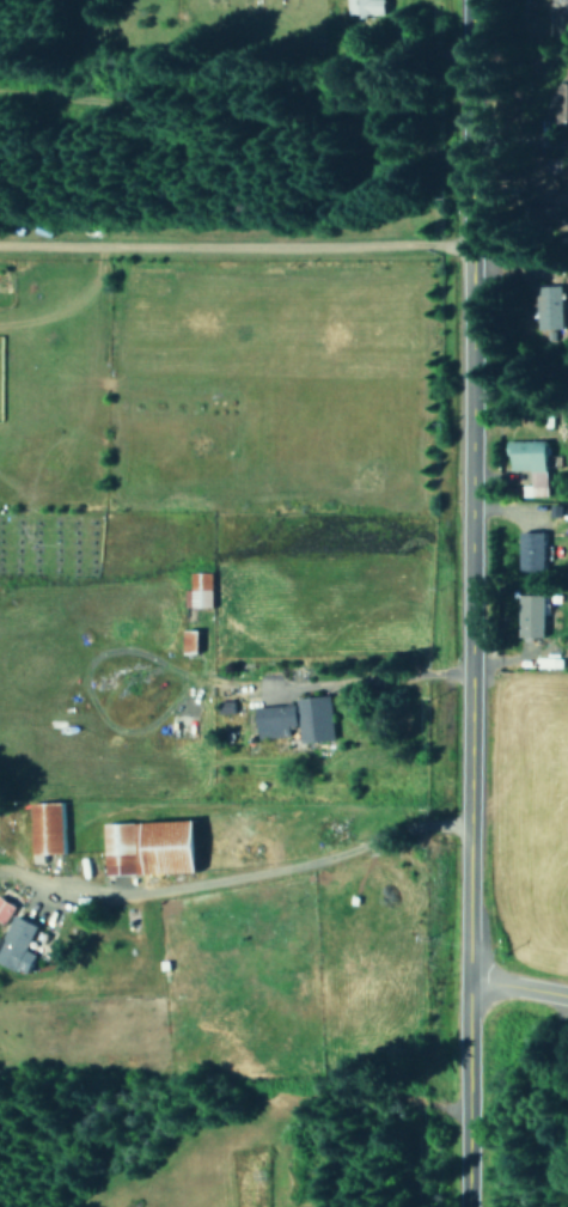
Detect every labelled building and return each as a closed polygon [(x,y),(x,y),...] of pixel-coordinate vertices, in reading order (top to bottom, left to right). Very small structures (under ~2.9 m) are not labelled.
[(387,15),(388,0),(350,0),(349,14),(387,15)] [(565,328),(563,285),(540,286),(542,329),(565,328)] [(522,496),(550,496),(550,441),(510,441),(509,470),(532,470),(532,485),(522,485),(522,496)] [(549,533),(523,532),(522,570),(547,571),(549,533)] [(214,571),(191,572),(192,594),(184,595),(184,607),(215,606),(214,571)] [(547,637),(548,596),(522,595),(521,637),(547,637)] [(202,650),(201,629),(185,629),(186,651),(202,650)] [(563,667),(563,658),(542,659),(542,668),(563,667)] [(260,737),(290,736),(289,725),(302,724),(302,741),(336,739),(333,695),(297,697),(298,704),(258,706),(260,737)] [(65,801),(33,802),(35,853),(67,852),(65,801)] [(107,874),(203,872),(202,820),(106,822),(107,874)] [(8,922),(18,904),(0,895),(0,918),(8,922)] [(18,914),(0,954),(0,960),(31,974),(40,953),(30,948),(42,924),(18,914)]
